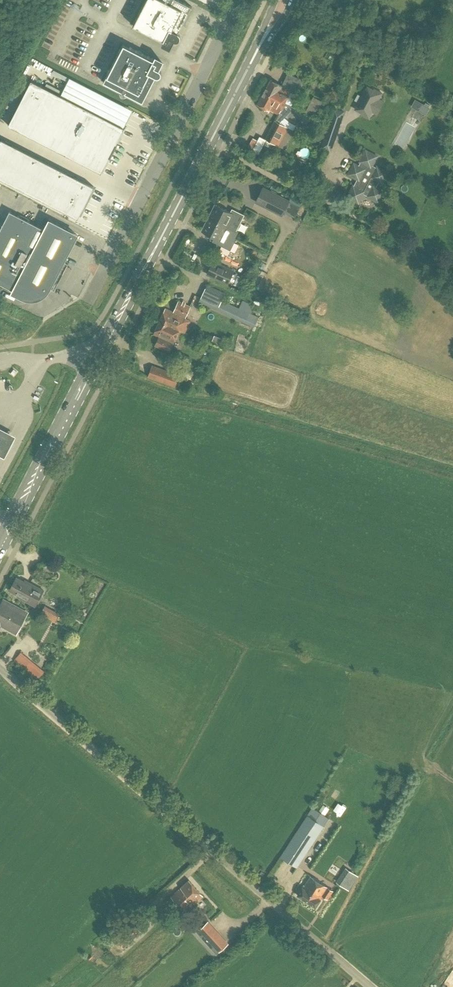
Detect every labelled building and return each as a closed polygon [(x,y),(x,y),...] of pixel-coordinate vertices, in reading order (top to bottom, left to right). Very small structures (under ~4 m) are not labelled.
[(192,6),(179,0),(146,0),(133,25),(172,46),(192,6)] [(143,102),(163,63),(124,43),(104,82),(143,102)] [(301,86),(302,85),(302,82),(301,80),(299,78),(288,72),(281,86),(271,80),(264,92),(294,108),(294,107),(292,106),(292,104),(295,99),(301,86)] [(31,80),(8,125),(101,172),(124,128),(31,80)] [(369,118),(373,112),(380,98),(383,93),(375,88),(374,90),(368,86),(355,109),(362,112),(361,114),(369,118)] [(280,123),(294,108),(264,92),(258,104),(270,110),(279,115),(276,121),(275,120),(265,139),(260,136),(253,150),(259,154),(264,143),(281,152),(283,148),(284,149),(294,130),(280,123)] [(321,101),(314,96),(305,111),(317,118),(325,103),(326,100),(323,98),(321,101)] [(411,106),(426,115),(430,107),(429,106),(430,105),(425,102),(425,104),(415,99),(411,106)] [(329,117),(322,136),(335,141),(342,121),(345,109),(334,105),(329,117)] [(411,124),(399,144),(410,150),(421,129),(411,124)] [(0,143),(0,178),(78,218),(93,187),(1,140),(0,143)] [(373,165),(378,156),(365,149),(358,162),(360,163),(359,165),(354,162),(347,175),(357,180),(354,185),(353,185),(347,197),(359,203),(363,194),(367,195),(366,197),(379,204),(386,191),(377,186),(379,183),(382,185),(389,172),(377,165),(376,167),(373,165)] [(282,216),(290,200),(263,186),(255,202),(282,216)] [(233,230),(237,231),(245,214),(232,208),(230,211),(215,204),(208,217),(226,227),(233,230)] [(10,211),(0,230),(0,284),(14,291),(13,293),(22,297),(27,299),(32,299),(38,298),(42,296),(47,292),(49,289),(50,287),(53,289),(56,282),(53,281),(77,235),(50,221),(45,230),(10,211)] [(220,240),(226,227),(208,217),(201,231),(220,240)] [(250,256),(256,259),(259,250),(254,248),(250,256)] [(228,284),(234,271),(213,262),(208,274),(228,284)] [(245,323),(254,327),(259,316),(251,313),(254,305),(241,299),(238,307),(227,302),(222,300),(225,292),(207,284),(199,301),(245,323)] [(166,309),(160,321),(179,330),(184,333),(190,320),(186,318),(191,306),(179,301),(173,312),(166,309)] [(173,343),(179,330),(160,321),(154,334),(159,336),(154,346),(170,353),(174,343),(173,343)] [(16,369),(15,363),(0,366),(0,372),(16,369)] [(175,386),(179,375),(152,365),(148,376),(175,386)] [(207,370),(204,377),(210,379),(213,373),(207,370)] [(31,389),(25,407),(31,409),(37,391),(31,389)] [(29,433),(35,412),(29,411),(24,432),(29,433)] [(6,454),(17,432),(9,428),(0,423),(0,451),(6,454)] [(2,474),(6,476),(11,468),(7,465),(2,474)] [(24,582),(16,578),(10,590),(18,594),(17,597),(35,607),(44,590),(25,579),(24,582)] [(28,613),(3,600),(0,606),(0,628),(1,625),(17,633),(28,613)] [(55,622),(58,616),(60,613),(45,605),(40,613),(55,622)] [(37,681),(45,671),(21,652),(13,661),(37,681)] [(297,868),(324,826),(322,824),(327,816),(313,806),(308,815),(280,857),(297,868)] [(204,857),(192,867),(198,874),(210,864),(204,857)] [(343,866),(333,881),(344,888),(353,873),(343,866)] [(334,891),(310,876),(304,885),(303,884),(302,887),(303,887),(298,895),(316,907),(321,899),(322,896),(328,900),(334,891)] [(203,895),(189,880),(182,886),(171,896),(185,912),(196,902),(203,895)] [(204,935),(214,927),(208,921),(204,925),(199,929),(204,935)] [(218,932),(209,940),(219,952),(228,943),(218,932)]
